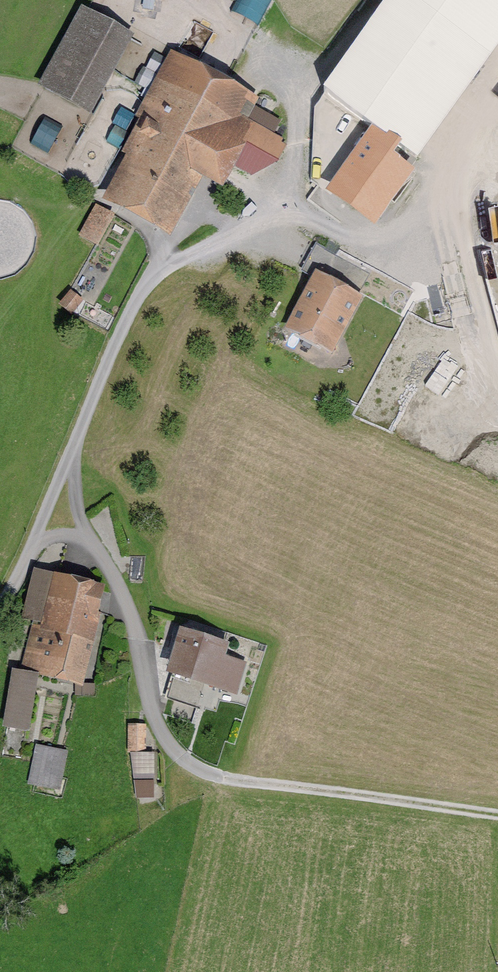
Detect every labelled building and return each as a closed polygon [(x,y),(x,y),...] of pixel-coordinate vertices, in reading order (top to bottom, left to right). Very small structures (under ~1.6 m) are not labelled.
[(405,151),(497,22),(497,0),(391,0),(324,93),(405,151)] [(46,86),(81,106),(120,33),(85,14),(46,86)] [(232,163),(240,147),(255,155),(265,137),(222,115),(233,94),(172,62),(141,119),(146,121),(129,152),(134,155),(113,194),(164,223),(194,167),(216,178),(225,160),(232,163)] [(97,208),(81,236),(97,244),(112,216),(97,208)] [(291,327),(331,348),(370,273),(319,246),(305,273),(316,279),(291,327)] [(72,312),(80,301),(71,293),(62,305),(72,312)] [(25,664),(74,677),(91,611),(94,612),(99,591),(85,587),(85,584),(37,572),(26,618),(47,624),(46,630),(35,627),(25,664)] [(184,636),(173,671),(176,672),(167,699),(197,708),(205,681),(235,690),(243,664),(220,657),(223,647),(215,645),(217,639),(207,636),(205,642),(184,636)] [(15,672),(5,727),(27,730),(36,676),(15,672)] [(130,751),(143,752),(144,726),(131,726),(130,751)] [(56,789),(64,752),(38,747),(30,784),(56,789)]
